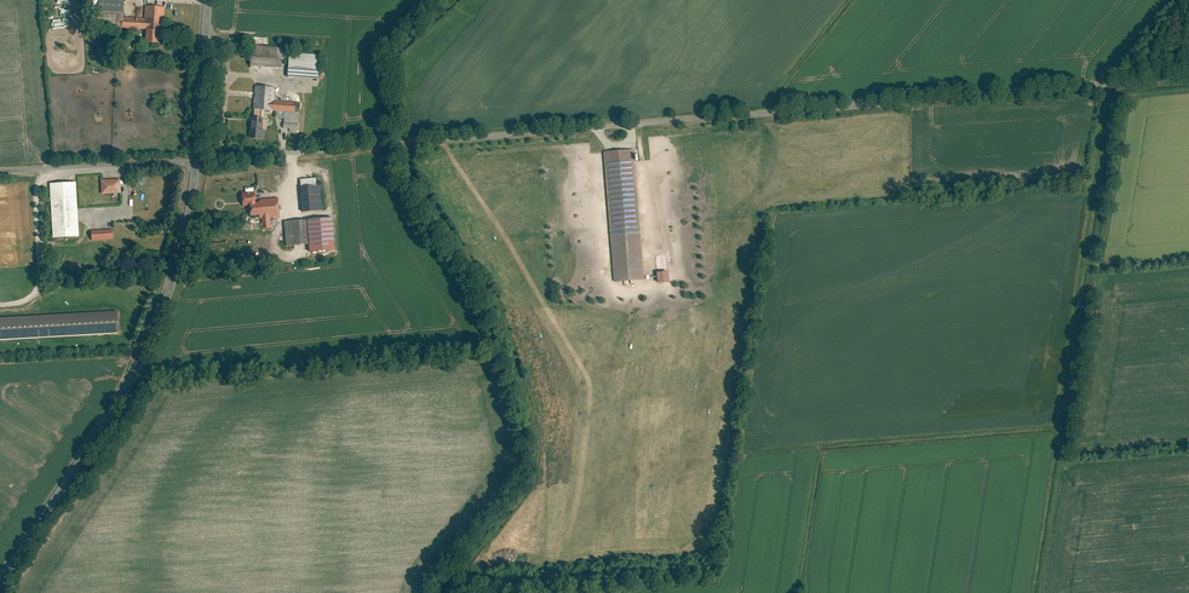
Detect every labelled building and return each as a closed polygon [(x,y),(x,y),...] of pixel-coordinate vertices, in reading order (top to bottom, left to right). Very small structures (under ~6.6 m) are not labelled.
[(97,26),(146,30),(145,44),(164,45),(166,7),(145,6),(144,19),(124,18),(125,0),(99,0),(97,26)] [(252,45),(251,67),(285,69),(286,47),(252,45)] [(290,52),(288,77),(319,79),(320,54),(290,52)] [(251,116),(249,139),(265,141),(266,130),(263,130),(264,118),(261,118),(261,109),(277,111),(277,117),(285,118),(285,127),(298,128),(300,102),(276,100),(277,87),(256,85),(253,116),(251,116)] [(632,149),(603,152),(613,282),(643,280),(632,149)] [(300,179),(302,212),(324,211),(322,185),(319,185),(318,177),(300,179)] [(102,180),(102,193),(121,193),(121,180),(102,180)] [(50,183),(53,238),(80,236),(77,182),(50,183)] [(255,191),(241,193),(242,206),(250,205),(251,216),(261,215),(262,229),(271,228),(270,217),(280,217),(279,197),(256,199),(255,191)] [(286,222),(288,246),(309,244),(310,252),(336,249),(333,218),(286,222)] [(89,240),(114,239),(113,229),(89,230),(89,240)] [(668,271),(656,272),(657,283),(669,282),(668,271)] [(0,318),(0,340),(119,333),(117,311),(0,318)]
